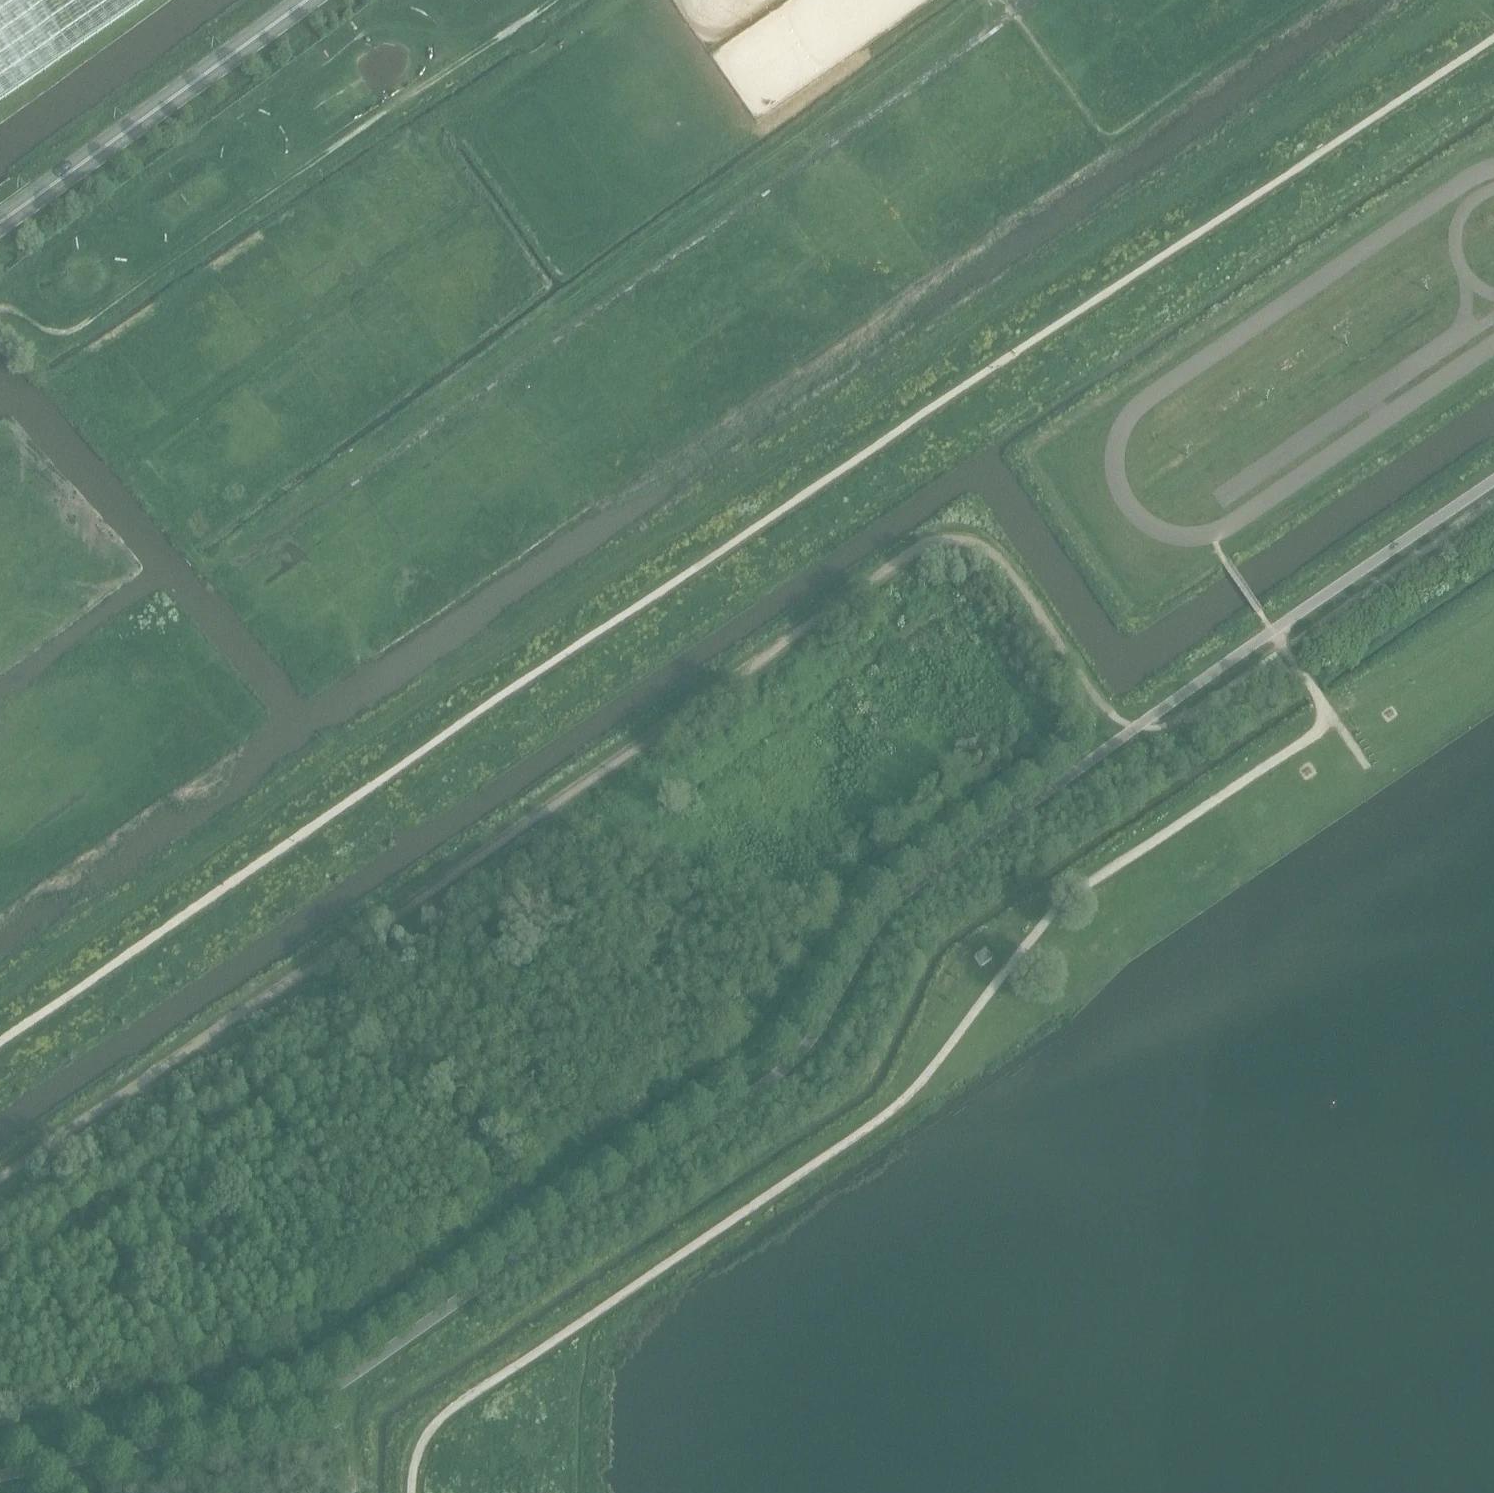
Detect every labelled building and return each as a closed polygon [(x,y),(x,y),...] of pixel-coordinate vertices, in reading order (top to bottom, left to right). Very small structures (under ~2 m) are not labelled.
[(146,0),(0,0),(0,101),(146,0)] [(981,967),(992,960),(986,951),(975,958),(981,967)]
